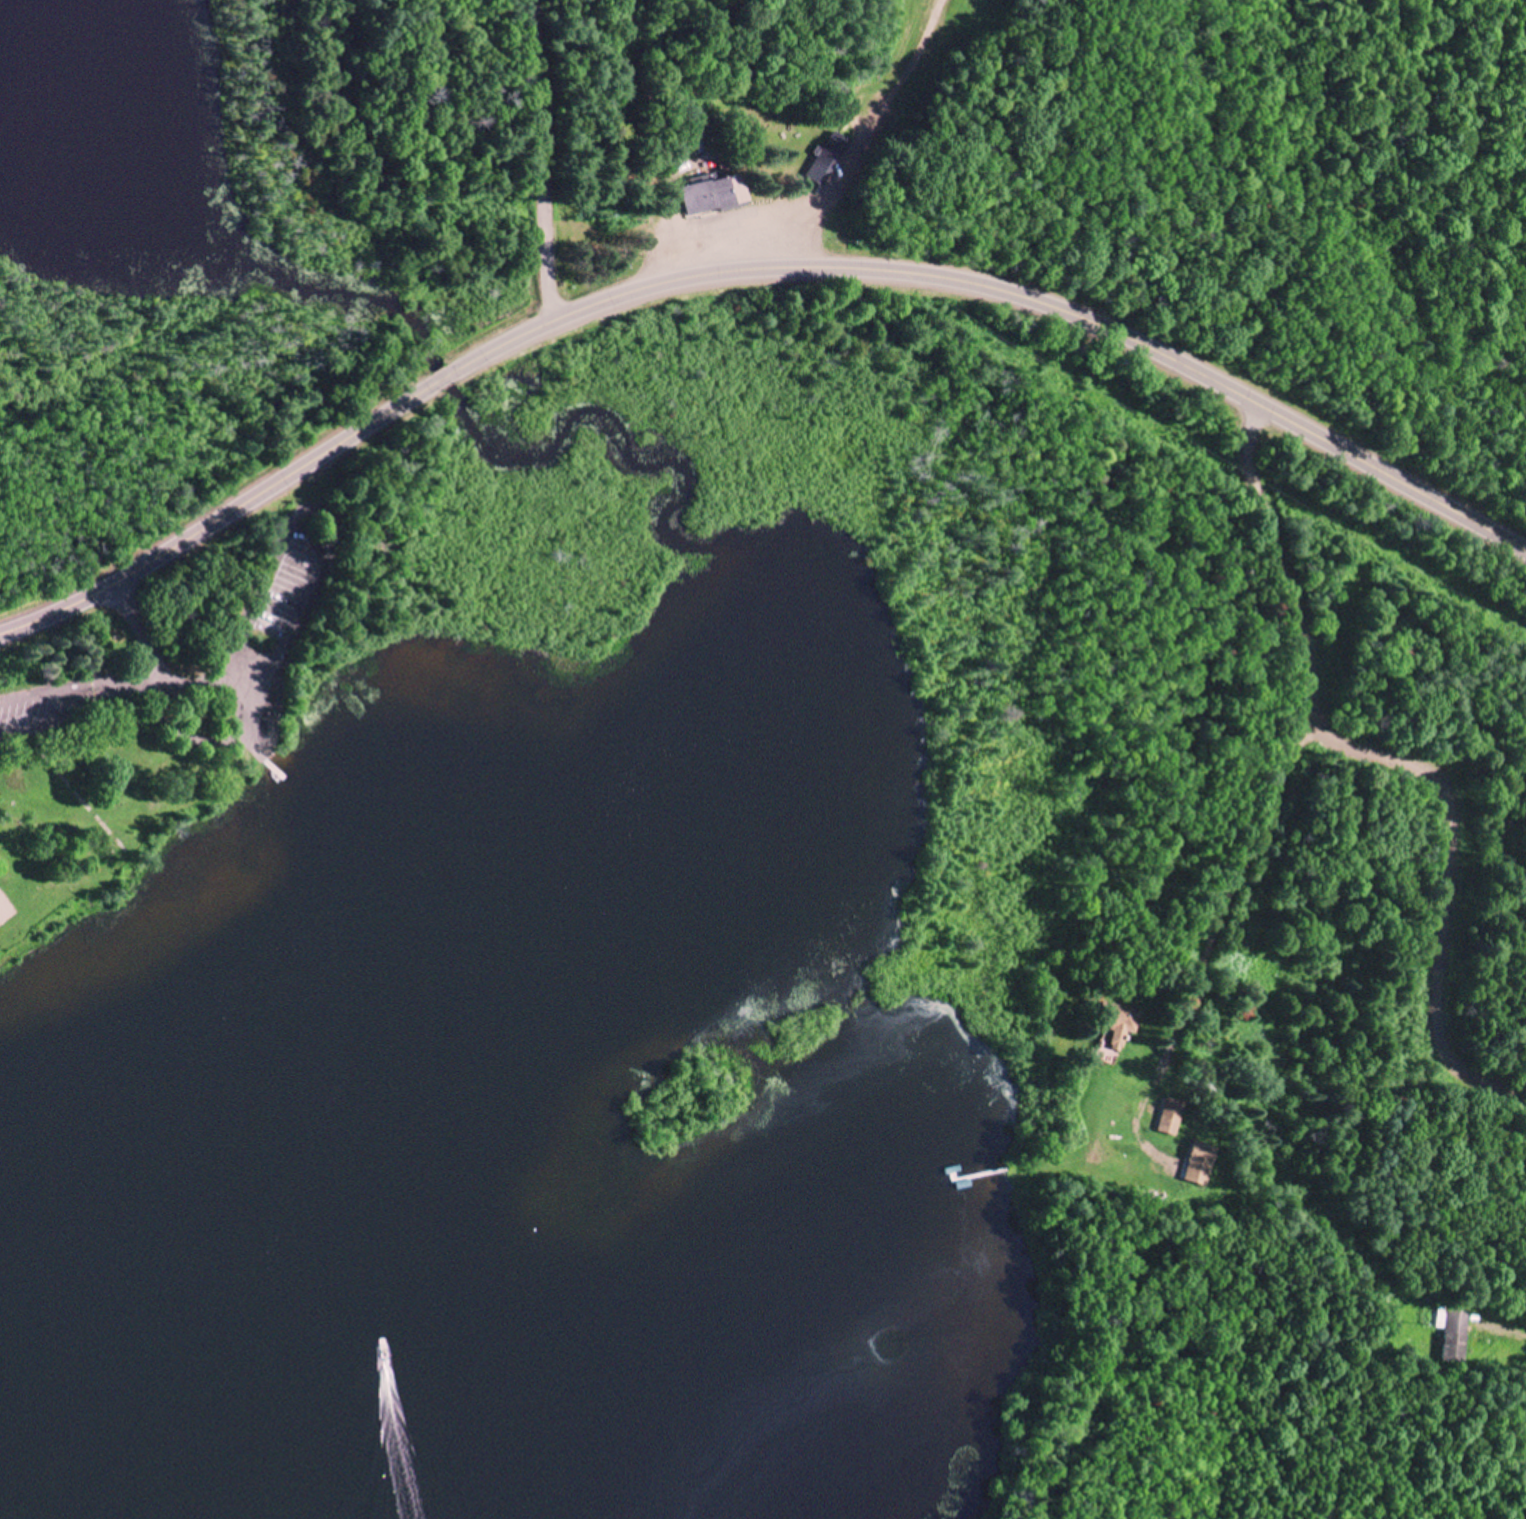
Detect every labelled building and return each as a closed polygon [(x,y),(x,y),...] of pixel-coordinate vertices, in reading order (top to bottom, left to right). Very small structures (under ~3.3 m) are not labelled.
[(835,173),(843,148),(829,143),(820,168),(835,173)] [(693,219),(755,205),(748,176),(686,190),(693,219)] [(1110,1040),(1137,1040),(1137,1010),(1110,1010),(1110,1040)] [(1176,1102),(1166,1101),(1164,1126),(1178,1127),(1180,1111),(1175,1110),(1176,1102)] [(1443,1334),(1468,1327),(1462,1305),(1436,1313),(1443,1334)]
